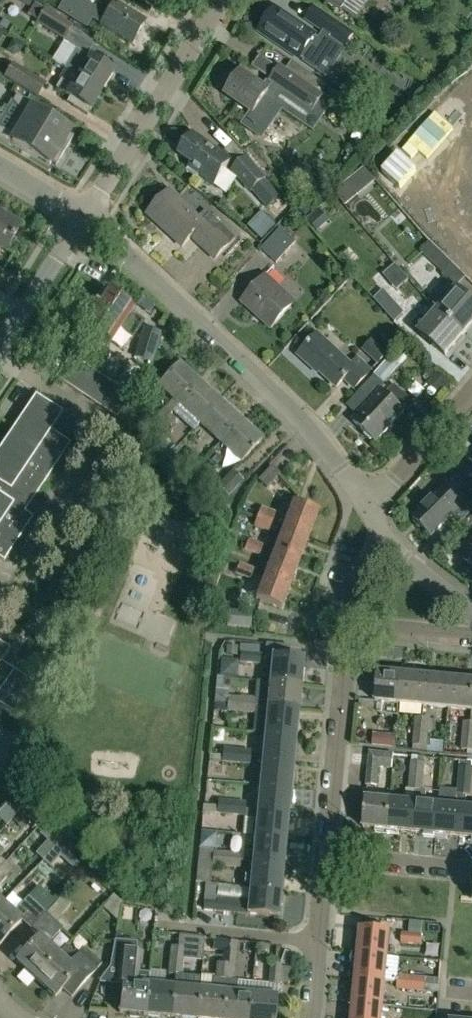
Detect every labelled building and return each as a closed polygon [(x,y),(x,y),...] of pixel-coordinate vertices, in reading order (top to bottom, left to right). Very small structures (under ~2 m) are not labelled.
[(21,0),(0,0),(0,11),(1,13),(23,7),(21,0)] [(93,20),(100,25),(100,26),(131,45),(145,22),(114,3),(114,4),(108,0),(102,0),(95,10),(85,4),(73,23),(86,31),(93,20)] [(338,7),(342,10),(349,0),(325,0),(338,7)] [(322,33),(346,48),(355,34),(313,7),(304,21),(322,33)] [(346,48),(322,33),(318,39),(275,9),(260,32),(304,61),(303,63),(315,71),(324,58),(335,66),(346,50),(345,49),(346,48)] [(63,42),(71,28),(45,12),(37,26),(63,42)] [(67,70),(82,79),(102,91),(113,73),(89,58),(76,50),(65,68),(68,70),(67,70)] [(38,97),(45,84),(13,65),(6,78),(38,97)] [(276,106),(282,111),(304,125),(325,96),(280,66),(269,82),(268,81),(262,89),(268,93),(267,94),(278,102),(276,106)] [(102,91),(82,79),(67,70),(56,88),(67,95),(76,101),(73,106),(87,115),(90,110),(102,91)] [(262,89),(241,74),(226,96),(250,113),(241,126),(262,140),(282,111),(276,106),(278,102),(267,94),(268,93),(262,89)] [(72,138),(68,135),(70,132),(45,117),(47,114),(15,94),(11,102),(19,111),(13,121),(65,152),(73,138),(72,137),(72,138)] [(65,152),(13,121),(7,132),(0,130),(0,141),(22,155),(25,152),(49,166),(52,163),(56,165),(55,166),(56,167),(65,152)] [(232,161),(193,135),(179,156),(192,165),(187,173),(197,180),(199,177),(214,187),(232,161)] [(252,192),(268,210),(281,198),(265,181),(266,180),(245,157),(230,170),(251,193),(252,192)] [(375,181),(364,169),(354,178),(364,190),(375,181)] [(235,239),(211,216),(204,224),(169,191),(147,215),(182,248),(191,238),(215,261),(235,239)] [(6,251),(21,224),(0,211),(0,248),(6,251)] [(462,238),(471,246),(471,227),(462,238)] [(262,251),(277,266),(297,244),(281,230),(262,251)] [(437,249),(430,242),(421,251),(443,273),(452,264),(437,250),(437,249)] [(364,268),(406,311),(414,303),(372,260),(364,268)] [(266,277),(242,304),(271,331),(295,305),(266,277)] [(465,334),(471,327),(471,302),(450,283),(440,294),(447,301),(438,311),(440,313),(465,334)] [(110,345),(119,331),(132,340),(143,323),(130,315),(132,311),(105,293),(82,326),(84,327),(77,338),(90,348),(98,336),(110,345)] [(376,301),(394,322),(404,314),(385,293),(376,301)] [(440,313),(438,311),(428,322),(421,315),(412,325),(420,332),(419,333),(446,357),(465,334),(440,313)] [(142,328),(134,358),(152,364),(161,334),(142,328)] [(345,381),(355,390),(371,372),(357,360),(351,367),(317,336),(298,355),(311,368),(313,366),(337,388),(345,381)] [(363,351),(378,365),(386,356),(371,342),(363,351)] [(123,392),(71,357),(57,379),(117,420),(132,398),(123,392)] [(391,358),(375,376),(384,384),(400,367),(391,358)] [(200,383),(179,364),(158,386),(179,405),(200,383)] [(129,383),(123,392),(132,398),(138,389),(129,383)] [(220,402),(200,383),(179,405),(185,411),(200,424),(220,402)] [(382,392),(353,423),(376,443),(404,412),(402,411),(412,400),(394,384),(385,395),(382,392)] [(4,562),(33,519),(25,513),(70,445),(51,432),(62,414),(35,396),(0,449),(0,559),(4,562)] [(200,424),(220,444),(241,422),(220,402),(200,424)] [(179,405),(169,415),(161,424),(167,430),(176,421),(185,411),(179,405)] [(161,424),(169,415),(163,409),(155,418),(161,424)] [(262,441),(241,422),(220,444),(241,463),(262,441)] [(191,449),(182,459),(189,465),(198,455),(191,449)] [(281,457),(266,469),(283,489),(297,478),(281,457)] [(217,488),(227,497),(242,482),(232,473),(217,488)] [(445,487),(413,519),(430,537),(463,505),(445,487)] [(309,537),(318,513),(292,503),(283,527),(309,537)] [(463,505),(451,517),(459,525),(471,513),(463,505)] [(275,514),(261,508),(257,517),(272,523),(275,514)] [(268,532),(272,523),(257,517),(254,526),(268,532)] [(299,561),(309,537),(283,527),(274,551),(299,561)] [(254,530),(250,542),(267,547),(271,535),(254,530)] [(259,556),(262,547),(248,541),(244,550),(259,556)] [(471,568),(471,541),(460,560),(471,568)] [(274,551),(264,575),(290,585),(299,561),(274,551)] [(250,579),(253,570),(239,564),(235,573),(250,579)] [(281,609),(290,585),(264,575),(255,599),(281,609)] [(228,613),(226,627),(249,629),(251,616),(228,613)] [(19,720),(40,689),(1,663),(9,651),(0,644),(0,707),(19,720)] [(260,655),(241,653),(240,663),(260,665),(260,655)] [(300,685),(303,659),(272,656),(270,682),(300,685)] [(402,675),(378,673),(375,702),(399,704),(402,675)] [(399,704),(424,707),(427,677),(402,675),(399,704)] [(451,679),(427,677),(424,707),(448,709),(451,679)] [(451,679),(448,709),(471,711),(471,681),(451,679)] [(270,682),(268,701),(267,708),(298,711),(300,685),(270,682)] [(216,690),(214,702),(227,704),(228,698),(229,691),(222,691),(216,690)] [(256,701),(255,701),(228,698),(227,704),(255,707),(256,701)] [(227,704),(214,702),(213,712),(226,713),(227,710),(227,704)] [(255,713),(255,707),(227,704),(227,710),(255,713)] [(267,708),(267,715),(265,734),(295,737),(298,711),(267,708)] [(428,733),(429,720),(416,718),(415,732),(428,733)] [(465,723),(464,737),(471,738),(471,724),(465,723)] [(427,747),(428,733),(415,732),(414,746),(427,747)] [(293,763),(295,737),(265,734),(262,760),(293,763)] [(384,747),(396,748),(397,736),(385,735),(384,747)] [(464,737),(462,751),(471,752),(471,738),(464,737)] [(239,751),(223,749),(222,763),(234,764),(235,757),(238,757),(239,751)] [(238,757),(235,757),(234,764),(250,765),(251,752),(239,751),(238,757)] [(366,786),(376,787),(378,767),(392,768),(393,755),(369,753),(366,786)] [(291,788),(293,763),(262,760),(260,786),(291,788)] [(412,762),(411,776),(423,777),(425,763),(412,762)] [(459,781),(471,782),(471,779),(471,768),(460,767),(459,781)] [(422,791),(423,777),(411,776),(409,790),(422,791)] [(471,796),(471,782),(459,781),(458,795),(471,796)] [(291,788),(260,786),(257,811),(288,814),(291,788)] [(390,800),(365,798),(363,828),(387,830),(390,800)] [(411,832),(414,803),(390,800),(387,830),(411,832)] [(234,803),(218,801),(217,814),(229,815),(230,809),(233,809),(234,803)] [(245,804),(234,803),(233,809),(230,809),(229,815),(244,816),(244,810),(245,804)] [(414,803),(411,832),(436,835),(439,805),(414,803)] [(439,805),(436,835),(460,837),(463,807),(439,805)] [(463,807),(460,837),(471,838),(471,808),(463,807)] [(255,837),(286,840),(288,814),(257,811),(244,810),(244,816),(243,820),(257,821),(255,837)] [(312,823),(313,812),(295,811),(295,822),(312,823)] [(54,847),(62,839),(53,831),(46,839),(47,841),(54,847)] [(65,847),(79,854),(85,842),(71,835),(65,847)] [(253,863),(283,866),(286,840),(255,837),(242,836),(240,855),(241,855),(240,862),(253,863)] [(52,850),(42,861),(50,868),(60,857),(52,850)] [(229,854),(213,852),(212,859),(212,865),(224,866),(225,860),(228,860),(229,854)] [(241,855),(240,855),(229,854),(228,860),(225,860),(224,866),(240,868),(240,862),(241,855)] [(13,870),(6,863),(0,870),(0,884),(13,870)] [(281,892),(283,866),(253,863),(250,889),(281,892)] [(206,886),(204,910),(203,911),(248,915),(278,918),(281,892),(250,889),(249,904),(236,902),(235,904),(217,903),(218,887),(210,886),(206,886)] [(30,930),(45,914),(28,898),(13,914),(3,904),(0,907),(0,946),(22,922),(30,930)] [(62,929),(45,914),(30,930),(39,938),(17,963),(36,980),(59,956),(47,945),(62,929)] [(410,922),(408,935),(421,936),(423,923),(410,922)] [(360,930),(358,954),(388,957),(390,933),(360,930)] [(420,946),(421,936),(408,935),(402,934),(401,944),(420,946)] [(178,947),(171,947),(170,960),(176,960),(176,964),(183,964),(183,960),(202,961),(204,938),(179,936),(178,947)] [(237,942),(220,940),(219,952),(223,952),(222,964),(228,965),(228,968),(234,969),(236,953),(237,942)] [(109,968),(123,971),(122,983),(119,1013),(146,1016),(148,985),(149,973),(139,972),(139,971),(133,970),(134,952),(136,943),(115,941),(114,945),(109,968)] [(67,946),(59,956),(36,980),(55,998),(63,990),(71,998),(87,981),(101,965),(84,949),(78,956),(67,946)] [(358,954),(356,979),(385,981),(388,957),(358,954)] [(182,975),(183,964),(176,964),(176,960),(170,960),(169,975),(175,976),(181,977),(182,975)] [(199,990),(197,1017),(223,1017),(225,993),(227,968),(228,968),(228,965),(222,964),(217,964),(216,977),(201,976),(199,990)] [(271,965),(269,985),(278,986),(280,966),(271,965)] [(225,993),(223,1017),(249,1017),(251,995),(237,994),(238,981),(233,980),(234,969),(228,968),(227,968),(225,993)] [(199,990),(189,989),(190,976),(182,975),(181,977),(175,976),(174,988),(171,1017),(197,1017),(199,990)] [(411,978),(398,977),(396,990),(410,991),(411,978)] [(425,979),(411,978),(410,991),(424,992),(425,979)] [(383,1006),(385,981),(356,979),(353,1003),(383,1006)] [(167,1017),(171,1017),(174,988),(148,985),(146,1016),(167,1017)] [(251,995),(249,1017),(276,1017),(278,998),(251,995)] [(352,1017),(382,1017),(383,1006),(353,1003),(352,1017)]
